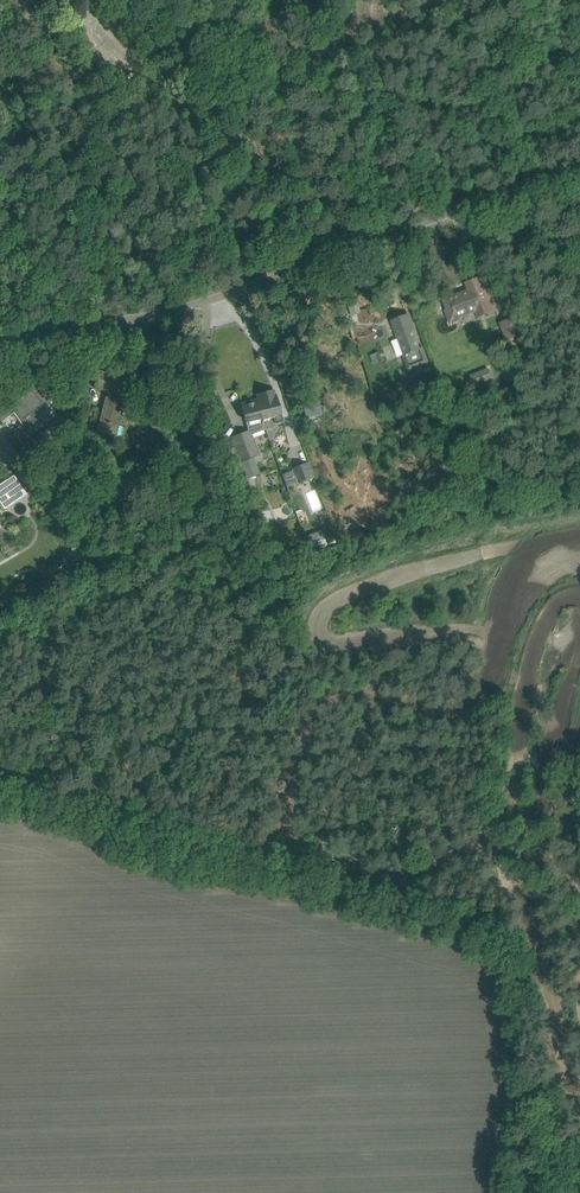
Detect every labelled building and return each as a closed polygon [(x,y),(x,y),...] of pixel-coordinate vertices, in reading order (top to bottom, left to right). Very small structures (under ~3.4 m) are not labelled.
[(478,318),(496,311),(484,279),(473,283),(476,290),(447,301),(450,309),(445,311),(451,325),(461,321),(461,319),(476,313),(478,318)] [(357,303),(348,306),(350,313),(359,310),(357,303)] [(419,349),(413,331),(415,330),(410,315),(392,322),(409,368),(427,362),(421,348),(419,349)] [(507,341),(525,333),(517,316),(500,322),(507,341)] [(128,395),(132,380),(100,372),(97,387),(108,390),(98,431),(115,436),(126,394),(128,395)] [(38,380),(26,389),(29,393),(10,406),(7,402),(0,407),(0,419),(2,422),(14,413),(23,424),(13,431),(24,446),(31,457),(57,439),(49,428),(44,422),(43,423),(37,414),(46,408),(44,404),(52,399),(45,388),(45,387),(44,387),(38,380)] [(263,398),(259,400),(267,429),(273,427),(273,424),(283,422),(281,413),(279,406),(276,395),(275,395),(274,390),(261,393),(263,398)] [(238,446),(227,450),(231,463),(239,460),(240,463),(241,462),(247,478),(252,477),(260,474),(254,458),(259,456),(251,435),(266,430),(267,429),(259,400),(253,401),(242,404),(245,415),(246,422),(249,431),(234,436),(238,446)] [(320,402),(304,405),(307,417),(322,414),(320,402)] [(298,484),(314,478),(308,462),(292,468),(298,484)] [(14,494),(6,481),(0,484),(0,503),(14,494)] [(316,493),(307,496),(312,511),(321,507),(316,493)] [(264,525),(273,521),(268,510),(259,513),(264,525)]
